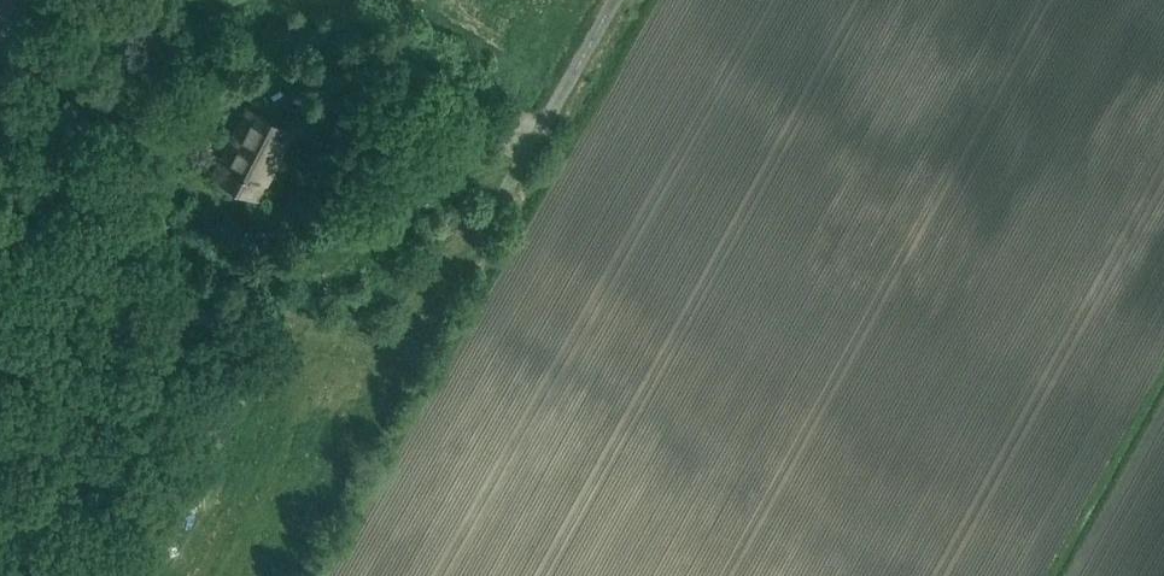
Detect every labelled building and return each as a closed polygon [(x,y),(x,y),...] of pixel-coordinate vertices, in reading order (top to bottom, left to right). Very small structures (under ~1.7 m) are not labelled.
[(257,200),(293,131),(249,109),(214,178),(257,200)]
